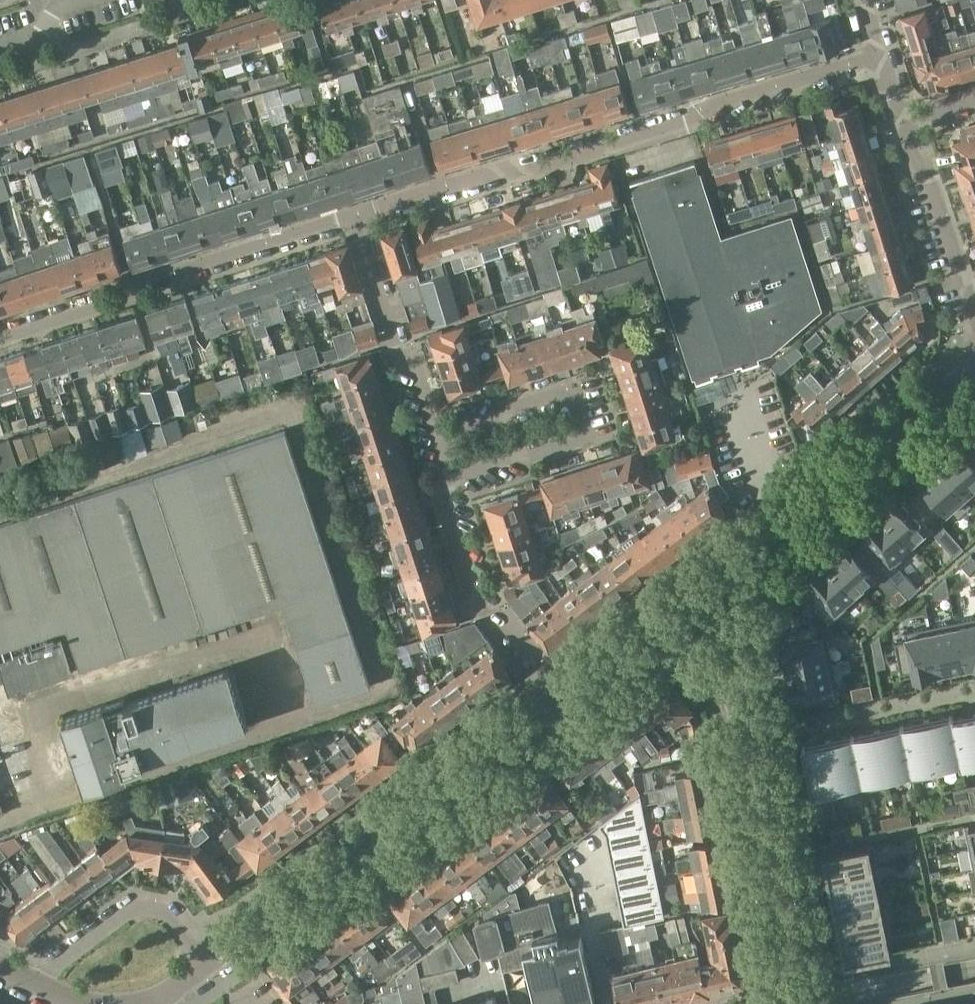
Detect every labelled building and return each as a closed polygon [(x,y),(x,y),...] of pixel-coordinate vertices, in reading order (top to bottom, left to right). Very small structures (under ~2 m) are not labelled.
[(304,0),(293,0),(272,7),(282,39),(305,31),(300,13),(307,11),(304,0)] [(340,0),(318,0),(328,33),(343,28),(346,35),(350,34),(340,0)] [(350,34),(354,32),(352,25),(364,21),(357,0),(340,0),(350,34)] [(377,0),(357,0),(364,21),(375,18),(378,25),(384,23),(377,0)] [(384,23),(402,18),(397,0),(377,0),(384,23)] [(418,12),(415,0),(397,0),(402,18),(418,12)] [(418,12),(423,11),(421,3),(430,0),(415,0),(418,12)] [(445,10),(457,6),(454,0),(451,0),(443,3),(445,10)] [(475,19),(478,28),(488,25),(488,24),(502,19),(496,0),(469,0),(475,19)] [(502,19),(533,9),(530,0),(496,0),(502,19)] [(533,9),(554,3),(562,0),(530,0),(533,9)] [(678,20),(691,16),(687,0),(683,0),(673,3),(678,20)] [(696,12),(709,8),(706,0),(693,0),(696,12)] [(809,57),(815,55),(815,56),(840,49),(831,17),(811,24),(808,12),(827,6),(825,0),(801,0),(793,2),(797,18),(809,57)] [(898,9),(919,3),(918,0),(895,0),(898,9)] [(951,3),(948,3),(951,14),(961,11),(958,0),(957,0),(951,3)] [(974,17),(974,16),(974,0),(967,0),(969,9),(972,8),(974,17)] [(672,3),(652,9),(658,30),(659,32),(678,27),(672,3)] [(282,39),(272,7),(251,13),(261,45),(282,39)] [(574,9),(567,11),(570,23),(577,21),(574,9)] [(640,35),(658,30),(652,9),(634,14),(640,35)] [(760,29),(771,68),(790,63),(781,33),(774,35),(767,9),(755,13),(760,29)] [(902,15),(900,15),(901,17),(896,22),(899,28),(905,29),(906,29),(908,36),(907,37),(910,47),(912,47),(930,41),(929,39),(927,32),(949,26),(947,16),(930,21),(926,9),(902,16),(902,15)] [(567,11),(559,14),(563,25),(570,23),(567,11)] [(261,45),(251,13),(230,20),(240,52),(261,45)] [(617,42),(640,35),(634,14),(611,21),(617,42)] [(790,30),(781,33),(790,63),(809,57),(797,18),(787,21),(790,30)] [(240,52),(230,20),(210,26),(220,59),(223,67),(232,64),(229,56),(240,52)] [(605,22),(582,29),(586,42),(587,43),(609,37),(605,22)] [(220,59),(210,26),(188,33),(198,66),(220,59)] [(934,37),(948,83),(950,83),(949,80),(964,76),(952,34),(957,32),(956,28),(933,35),(934,37)] [(563,36),(567,48),(586,42),(582,29),(563,36)] [(742,35),(745,44),(753,74),(771,68),(760,29),(742,35)] [(508,42),(509,46),(518,43),(514,32),(505,35),(508,42)] [(957,32),(952,34),(964,76),(974,72),(974,49),(973,42),(961,45),(957,32)] [(198,66),(188,33),(179,36),(181,41),(178,42),(178,43),(165,47),(175,77),(199,69),(198,66)] [(707,56),(716,85),(735,79),(723,40),(721,35),(703,42),(707,56)] [(563,49),(567,48),(563,36),(545,41),(546,43),(551,62),(552,64),(566,60),(563,49)] [(753,74),(745,44),(736,47),(733,37),(723,40),(735,79),(753,74)] [(926,75),(931,92),(949,87),(948,83),(934,37),(929,39),(930,41),(912,47),(916,60),(915,61),(920,77),(926,75)] [(397,40),(389,42),(393,55),(401,52),(397,40)] [(385,57),(393,55),(389,42),(381,45),(385,57)] [(310,61),(322,57),(317,43),(309,46),(306,47),(310,61)] [(533,67),(551,62),(546,43),(527,48),(533,67)] [(679,96),(697,90),(685,51),(683,44),(673,47),(678,64),(670,66),(679,96)] [(147,53),(160,95),(179,89),(175,77),(165,47),(147,53)] [(415,52),(416,56),(412,57),(416,69),(434,63),(434,62),(431,53),(430,47),(415,52)] [(451,47),(431,53),(434,62),(453,56),(451,47)] [(506,47),(492,51),(500,75),(503,74),(504,77),(514,74),(511,62),(506,47)] [(696,48),(685,51),(697,90),(716,85),(707,56),(699,59),(696,48)] [(362,71),(370,68),(364,49),(356,51),(359,62),(362,71)] [(330,58),(334,70),(359,62),(356,51),(354,52),(353,50),(330,58)] [(147,53),(143,54),(128,59),(141,100),(145,111),(148,121),(166,115),(163,104),(160,95),(147,53)] [(313,70),(319,68),(325,66),(323,62),(322,57),(310,61),(313,70)] [(660,102),(648,62),(640,65),(638,57),(626,61),(641,108),(660,102)] [(489,58),(472,64),(476,77),(493,71),(489,58)] [(141,100),(128,59),(110,65),(123,106),(141,100)] [(659,59),(648,62),(660,102),(679,96),(670,66),(662,69),(659,59)] [(457,84),(475,78),(470,64),(453,70),(457,84)] [(110,65),(90,71),(76,75),(79,84),(85,83),(86,87),(95,84),(99,99),(104,112),(123,106),(110,65)] [(616,65),(595,72),(597,77),(608,117),(629,111),(616,65)] [(269,74),(272,83),(287,78),(284,69),(269,74)] [(456,84),(452,70),(434,76),(439,89),(456,84)] [(247,81),(250,90),(272,83),(269,74),(247,81)] [(79,84),(76,75),(58,81),(71,124),(89,118),(85,104),(99,99),(95,84),(86,87),(85,83),(79,84)] [(439,89),(434,76),(414,82),(418,95),(439,89)] [(581,92),(590,123),(608,117),(597,77),(587,80),(590,90),(581,92)] [(71,124),(58,81),(37,88),(50,130),(71,124)] [(243,82),(228,86),(232,96),(246,92),(243,82)] [(309,85),(301,88),(307,105),(314,102),(309,85)] [(400,85),(361,97),(373,132),(410,120),(400,85)] [(560,88),(572,128),(590,123),(581,92),(573,95),(570,85),(560,88)] [(219,99),(232,96),(228,86),(217,90),(219,99)] [(50,130),(37,88),(19,94),(32,136),(50,130)] [(296,108),(307,105),(301,88),(283,93),(287,103),(290,102),(296,108)] [(544,104),(553,134),(572,128),(560,88),(541,94),(544,104)] [(504,106),(516,145),(534,140),(522,100),(519,90),(501,96),(504,106)] [(250,116),(269,110),(264,96),(263,92),(244,98),(250,116)] [(197,106),(199,112),(213,108),(208,93),(181,101),(184,110),(197,106)] [(32,136),(19,94),(0,100),(14,142),(32,136)] [(534,97),(522,100),(534,140),(553,134),(544,104),(537,106),(534,97)] [(226,110),(230,123),(250,116),(244,98),(224,104),(226,110)] [(0,100),(0,146),(14,142),(0,100)] [(837,136),(865,127),(858,104),(843,109),(840,101),(828,105),(837,136)] [(170,102),(163,104),(166,115),(174,113),(170,102)] [(467,117),(479,156),(497,151),(485,112),(482,102),(474,104),(477,114),(467,117)] [(485,112),(497,151),(516,145),(504,106),(485,112)] [(226,110),(207,116),(211,129),(230,123),(226,110)] [(811,110),(800,113),(809,144),(821,141),(811,110)] [(148,121),(145,111),(126,117),(129,127),(148,121)] [(796,114),(772,121),(782,155),(792,151),(791,147),(805,143),(796,114)] [(207,116),(187,122),(194,143),(213,137),(211,129),(207,116)] [(448,123),(460,162),(479,156),(467,117),(448,123)] [(120,120),(108,123),(111,133),(123,129),(120,120)] [(782,155),(772,121),(752,127),(760,156),(763,165),(784,159),(782,155)] [(428,127),(441,168),(460,162),(448,123),(439,126),(438,124),(428,127)] [(961,129),(963,138),(954,141),(959,156),(957,156),(959,161),(974,156),(974,125),(961,129)] [(752,127),(729,134),(738,162),(760,156),(752,127)] [(844,156),(872,148),(865,127),(837,136),(826,139),(829,148),(840,145),(844,156)] [(78,133),(81,142),(96,137),(93,128),(78,133)] [(153,133),(158,147),(175,141),(171,128),(153,133)] [(410,133),(400,136),(413,176),(431,171),(421,141),(414,144),(410,133)] [(729,134),(718,137),(706,141),(715,169),(730,165),(731,171),(740,168),(738,162),(729,134)] [(53,140),(56,150),(70,146),(66,136),(53,140)] [(413,176),(400,136),(384,140),(388,152),(385,153),(394,183),(413,176)] [(53,140),(41,143),(45,154),(56,150),(53,140)] [(365,140),(360,141),(376,189),(394,183),(385,153),(381,154),(377,141),(366,144),(365,140)] [(358,147),(344,152),(358,195),(376,189),(360,141),(356,142),(358,147)] [(121,165),(118,158),(114,145),(94,152),(101,172),(121,165)] [(851,179),(879,170),(872,148),(844,156),(851,179)] [(812,154),(815,165),(826,162),(823,151),(812,154)] [(339,201),(358,195),(344,152),(340,153),(341,157),(326,162),(339,201)] [(31,154),(18,158),(21,169),(34,165),(31,154)] [(86,212),(101,207),(84,155),(63,162),(68,177),(85,225),(90,223),(86,212)] [(960,184),(974,179),(974,156),(959,161),(955,162),(956,166),(954,167),(960,184)] [(21,169),(18,158),(0,164),(0,175),(6,173),(21,169)] [(199,214),(208,243),(228,237),(210,181),(207,172),(205,173),(200,158),(187,163),(192,177),(190,178),(194,192),(201,204),(204,212),(199,214)] [(299,167),(288,170),(302,213),(321,206),(308,167),(307,168),(304,159),(297,161),(299,167)] [(243,164),(251,187),(263,225),(283,219),(274,189),(269,175),(260,178),(255,160),(243,164)] [(685,164),(631,182),(633,190),(694,375),(694,376),(695,376),(697,382),(698,381),(698,382),(699,382),(706,381),(712,377),(713,377),(713,376),(714,376),(713,372),(736,365),(740,363),(741,363),(742,366),(743,366),(744,366),(745,366),(752,366),(758,362),(759,361),(760,360),(758,355),(760,354),(769,351),(769,352),(770,351),(776,346),(821,308),(811,277),(806,261),(791,216),(722,239),(718,228),(698,168),(697,169),(695,161),(685,164)] [(63,162),(44,168),(49,183),(68,177),(63,162)] [(326,162),(308,167),(321,206),(339,201),(326,162)] [(826,162),(815,165),(819,178),(817,178),(820,189),(835,185),(832,175),(830,175),(826,162)] [(126,179),(121,165),(101,172),(105,186),(126,179)] [(591,180),(600,211),(605,225),(614,222),(609,208),(620,204),(609,166),(608,165),(607,165),(606,165),(605,166),(605,167),(595,170),(597,178),(591,180)] [(288,170),(287,171),(286,167),(274,170),(280,187),(274,189),(283,219),(302,213),(288,170)] [(26,174),(27,176),(34,197),(34,198),(51,192),(43,168),(26,174)] [(858,202),(886,193),(879,170),(851,179),(838,182),(841,195),(845,206),(858,202)] [(27,176),(9,182),(16,203),(34,197),(27,176)] [(220,178),(210,181),(228,237),(245,231),(230,185),(223,187),(220,178)] [(572,187),(583,225),(589,223),(586,215),(600,211),(591,180),(590,180),(588,179),(582,181),(581,184),(572,187)] [(968,202),(974,199),(974,179),(960,184),(965,200),(967,199),(968,202)] [(241,181),(230,185),(245,231),(263,225),(251,187),(244,189),(241,181)] [(807,184),(794,188),(796,196),(809,191),(807,184)] [(173,255),(192,249),(173,192),(172,187),(159,191),(159,192),(153,194),(162,225),(173,255)] [(562,222),(563,222),(577,218),(579,226),(583,225),(572,187),(566,188),(563,187),(557,189),(556,191),(553,192),(562,222)] [(177,191),(173,192),(192,249),(208,243),(199,214),(192,193),(179,198),(177,191)] [(562,222),(553,192),(550,191),(544,193),(543,195),(535,198),(547,238),(549,237),(551,244),(559,241),(558,237),(566,235),(562,222)] [(821,191),(801,196),(805,210),(824,205),(821,191)] [(853,229),(893,217),(886,193),(858,202),(862,215),(850,219),(853,229)] [(776,212),(797,205),(794,195),(772,201),(775,209),(776,212)] [(547,238),(535,198),(532,196),(525,198),(524,201),(522,202),(521,199),(516,201),(526,233),(542,287),(562,281),(558,267),(551,244),(549,237),(547,238)] [(772,198),(751,205),(754,215),(775,209),(772,201),(772,198)] [(490,211),(502,250),(521,244),(519,236),(526,233),(516,201),(504,204),(505,207),(502,208),(499,206),(494,208),(493,210),(490,211)] [(135,206),(140,220),(153,261),(173,255),(162,225),(154,228),(146,202),(135,206)] [(732,221),(754,215),(751,205),(727,211),(729,221),(732,221)] [(471,217),(481,247),(495,243),(498,252),(502,250),(490,211),(483,213),(481,212),(475,214),(475,216),(471,217)] [(481,247),(471,217),(470,217),(468,216),(461,218),(461,220),(452,223),(466,266),(485,260),(481,247)] [(872,246),(900,237),(893,217),(853,229),(856,239),(868,235),(872,246)] [(807,223),(813,241),(828,237),(822,218),(807,223)] [(125,238),(134,267),(153,261),(140,220),(122,226),(125,238)] [(434,276),(448,271),(444,259),(435,228),(429,230),(426,222),(416,225),(415,225),(415,224),(414,224),(413,224),(413,225),(412,226),(412,227),(425,265),(430,264),(434,276)] [(466,266),(452,223),(446,225),(443,223),(438,225),(436,228),(435,228),(444,259),(451,257),(454,270),(466,266)] [(404,226),(382,233),(396,275),(417,269),(417,268),(405,229),(404,226)] [(412,227),(405,229),(417,268),(425,265),(412,227)] [(91,238),(104,277),(122,271),(109,232),(99,235),(98,236),(91,238)] [(70,234),(50,241),(67,290),(85,284),(77,255),(70,234)] [(828,237),(813,241),(819,260),(834,255),(828,237)] [(879,268),(907,260),(900,237),(872,246),(879,268)] [(84,252),(77,255),(85,284),(104,277),(91,238),(90,238),(89,239),(81,242),(84,252)] [(31,247),(34,256),(48,296),(67,290),(50,241),(31,247)] [(625,242),(611,246),(617,265),(623,263),(624,262),(631,260),(625,242)] [(354,304),(366,300),(348,244),(327,250),(327,252),(336,280),(337,281),(346,310),(355,307),(354,304)] [(573,249),(576,261),(590,257),(587,245),(573,249)] [(617,265),(611,246),(599,250),(600,254),(594,256),(597,265),(603,263),(605,269),(617,265)] [(327,252),(309,258),(321,297),(323,303),(325,309),(326,312),(339,308),(330,283),(337,281),(336,280),(327,252)] [(16,262),(30,302),(48,296),(34,256),(16,262)] [(820,263),(827,286),(837,283),(833,272),(842,269),(838,257),(820,263)] [(309,258),(290,264),(300,292),(307,290),(310,299),(321,297),(309,258)] [(907,260),(879,268),(886,292),(914,283),(907,260)] [(0,268),(0,274),(11,309),(30,302),(16,262),(0,268)] [(558,267),(562,281),(562,284),(580,278),(575,262),(558,267)] [(609,286),(611,293),(639,284),(633,263),(585,279),(588,290),(594,288),(595,290),(609,286)] [(290,295),(300,292),(290,264),(270,270),(283,308),(293,305),(290,295)] [(510,274),(510,276),(517,297),(537,291),(530,268),(510,274)] [(462,315),(448,271),(434,276),(421,280),(417,269),(396,275),(414,331),(431,326),(431,325),(462,315)] [(286,317),(283,308),(270,270),(252,276),(265,315),(267,323),(286,317)] [(11,309),(0,274),(0,312),(11,309)] [(265,315),(252,276),(233,282),(246,321),(265,315)] [(509,299),(517,297),(510,276),(503,279),(509,299)] [(585,279),(574,282),(578,293),(588,290),(585,279)] [(233,282),(214,288),(223,317),(227,328),(227,327),(226,326),(244,320),(245,322),(246,321),(233,282)] [(837,283),(827,286),(834,308),(844,305),(837,283)] [(544,291),(545,296),(548,304),(567,298),(563,285),(544,291)] [(223,317),(214,288),(194,295),(207,334),(227,328),(223,317)] [(911,289),(891,295),(894,305),(914,299),(911,289)] [(494,295),(476,299),(480,311),(497,306),(494,295)] [(548,304),(545,296),(527,302),(532,316),(549,310),(548,304)] [(194,327),(185,298),(168,303),(183,353),(193,349),(187,330),(194,327)] [(470,314),(480,311),(476,299),(466,302),(470,314)] [(513,322),(532,316),(527,302),(509,308),(513,322)] [(183,353),(168,303),(147,310),(157,339),(166,337),(172,356),(176,368),(186,364),(183,353)] [(570,309),(573,317),(587,359),(599,355),(598,353),(605,350),(605,351),(607,350),(596,316),(595,316),(592,309),(587,311),(584,304),(570,309)] [(852,323),(869,308),(865,304),(842,312),(847,317),(852,323)] [(895,322),(888,328),(908,351),(920,341),(924,339),(919,324),(927,322),(922,307),(907,311),(904,313),(901,310),(891,318),(895,322)] [(489,314),(490,316),(492,325),(493,328),(513,322),(509,308),(489,314)] [(834,330),(847,317),(842,312),(838,313),(827,323),(834,330)] [(136,313),(120,318),(132,357),(140,354),(137,345),(145,342),(136,313)] [(467,333),(492,325),(490,316),(433,334),(432,334),(431,334),(431,336),(432,336),(434,341),(431,342),(435,353),(437,352),(438,355),(471,344),(467,333)] [(555,323),(567,362),(575,360),(575,362),(587,359),(573,317),(555,323)] [(120,318),(101,325),(112,362),(119,361),(129,357),(129,358),(132,357),(120,318)] [(879,336),(871,343),(891,366),(908,351),(888,328),(880,319),(871,327),(879,336)] [(560,365),(567,362),(555,323),(536,329),(538,336),(549,371),(561,367),(560,365)] [(112,362),(101,325),(81,331),(93,368),(112,362)] [(354,331),(359,348),(379,341),(374,325),(354,331)] [(353,327),(333,334),(340,357),(345,356),(359,348),(354,331),(353,327)] [(81,331),(62,337),(75,374),(93,368),(81,331)] [(817,331),(805,342),(811,350),(824,339),(817,331)] [(549,371),(538,336),(527,339),(525,334),(517,336),(529,375),(536,372),(537,375),(549,371)] [(221,360),(225,359),(217,335),(214,336),(207,347),(216,375),(225,373),(221,360)] [(486,339),(488,348),(499,345),(496,336),(486,339)] [(500,348),(505,365),(508,374),(511,384),(524,379),(523,377),(529,375),(517,336),(509,339),(511,345),(500,348)] [(75,374),(62,337),(44,343),(59,390),(59,391),(68,389),(65,377),(75,374)] [(617,368),(651,357),(648,348),(654,346),(651,337),(628,345),(625,338),(611,342),(616,357),(614,358),(617,368)] [(300,346),(302,354),(306,366),(325,360),(318,340),(300,346)] [(334,340),(321,344),(326,360),(339,355),(334,340)] [(44,343),(26,349),(35,377),(41,375),(47,393),(59,390),(44,343)] [(471,344),(438,355),(440,362),(438,363),(442,374),(483,361),(477,343),(471,344)] [(871,343),(853,359),(873,382),(891,366),(871,343)] [(797,345),(785,355),(791,362),(792,363),(804,354),(797,345)] [(26,349),(7,355),(20,393),(29,390),(38,387),(35,377),(26,349)] [(371,359),(370,353),(368,353),(368,354),(358,357),(358,356),(311,372),(315,382),(338,375),(341,384),(378,372),(373,358),(371,359)] [(284,377),(279,362),(276,354),(258,359),(266,383),(284,377)] [(279,362),(284,377),(307,370),(306,366),(302,354),(279,362)] [(7,355),(0,357),(0,395),(1,399),(20,393),(7,355)] [(624,381),(626,387),(664,375),(658,355),(651,357),(617,368),(621,381),(624,381)] [(774,376),(791,362),(785,355),(771,366),(774,376)] [(853,359),(835,375),(856,398),(873,382),(853,359)] [(680,360),(672,363),(675,371),(683,369),(680,360)] [(483,361),(442,374),(446,387),(448,386),(450,393),(483,383),(482,382),(508,374),(505,365),(486,371),(483,361)] [(242,375),(246,389),(265,383),(260,369),(242,375)] [(681,391),(685,390),(689,388),(683,369),(675,371),(681,391)] [(805,374),(810,381),(839,412),(856,398),(835,375),(824,385),(811,369),(805,374)] [(217,378),(218,381),(223,396),(246,389),(242,375),(240,370),(217,378)] [(382,385),(378,372),(341,384),(344,394),(321,402),(324,411),(332,408),(344,404),(382,391),(380,385),(382,385)] [(626,387),(632,406),(664,396),(661,386),(667,384),(664,375),(626,387)] [(193,389),(190,381),(166,388),(174,412),(198,404),(193,389)] [(218,381),(193,389),(198,404),(223,396),(218,381)] [(839,412),(810,381),(801,389),(809,398),(800,405),(797,401),(789,408),(803,423),(809,418),(814,424),(820,430),(839,412)] [(140,391),(143,399),(150,421),(173,413),(164,384),(140,391)] [(688,400),(685,390),(681,391),(677,392),(680,402),(688,400)] [(350,424),(391,410),(387,399),(385,400),(382,391),(344,404),(346,411),(350,424)] [(632,415),(636,425),(670,415),(667,405),(673,403),(671,396),(665,398),(664,396),(632,406),(635,414),(632,415)] [(131,427),(150,421),(143,399),(125,405),(131,427)] [(131,427),(124,404),(106,410),(113,433),(131,427)] [(332,408),(324,411),(327,421),(335,419),(332,408)] [(88,415),(96,439),(113,433),(105,410),(88,415)] [(391,410),(350,424),(353,435),(334,441),(336,449),(348,445),(356,443),(395,430),(393,424),(395,423),(391,410)] [(27,412),(12,417),(16,429),(31,423),(27,412)] [(675,427),(670,415),(636,425),(640,439),(642,438),(651,465),(665,460),(659,443),(683,435),(680,426),(675,427)] [(87,418),(69,424),(76,444),(94,439),(87,418)] [(147,427),(152,446),(184,436),(178,418),(147,427)] [(68,421),(52,426),(60,449),(76,444),(69,424),(68,421)] [(44,455),(56,451),(48,426),(36,430),(44,455)] [(117,435),(125,459),(148,451),(140,428),(117,435)] [(67,628),(81,669),(283,603),(316,704),(371,686),(285,429),(152,473),(0,523),(0,650),(67,628)] [(397,438),(395,430),(356,443),(358,449),(359,453),(364,451),(366,460),(403,448),(399,437),(397,438)] [(15,436),(23,463),(39,458),(30,431),(15,436)] [(90,469),(121,459),(113,435),(82,446),(90,469)] [(10,438),(0,441),(0,469),(18,463),(10,438)] [(938,457),(941,460),(938,463),(967,494),(966,495),(969,499),(974,493),(974,445),(973,442),(963,451),(958,445),(955,448),(952,445),(938,457)] [(348,445),(336,449),(340,461),(349,458),(351,457),(348,445)] [(407,461),(403,448),(366,460),(370,472),(366,473),(368,480),(407,468),(405,461),(407,461)] [(630,449),(618,453),(629,487),(639,484),(642,492),(651,489),(652,492),(649,494),(654,500),(663,493),(661,490),(659,488),(657,487),(652,470),(647,472),(639,449),(631,452),(630,449)] [(690,476),(704,471),(709,483),(713,488),(721,482),(719,479),(710,452),(676,463),(687,495),(689,498),(695,494),(690,476)] [(600,461),(612,498),(619,496),(617,491),(629,487),(618,453),(606,457),(607,459),(600,461)] [(592,461),(580,465),(590,499),(601,496),(603,501),(612,498),(600,461),(592,464),(592,461)] [(923,486),(915,493),(936,516),(944,509),(947,512),(966,495),(967,494),(938,463),(919,480),(923,486)] [(62,485),(57,465),(46,468),(52,488),(62,485)] [(568,472),(561,474),(573,511),(580,508),(578,503),(590,499),(580,465),(568,469),(568,472)] [(659,488),(661,490),(667,488),(659,467),(652,469),(652,470),(657,487),(659,488)] [(378,498),(415,486),(412,475),(410,476),(407,468),(368,480),(370,488),(374,487),(378,498)] [(545,486),(536,489),(539,498),(547,495),(552,512),(564,508),(565,513),(573,511),(561,474),(554,476),(553,474),(542,478),(545,486)] [(349,488),(360,484),(358,477),(347,481),(349,488)] [(709,483),(695,494),(689,498),(711,527),(730,512),(712,488),(713,488),(709,483)] [(360,484),(349,488),(351,494),(362,490),(360,484)] [(420,499),(415,486),(378,498),(382,509),(378,510),(380,518),(419,506),(417,500),(420,499)] [(519,495),(518,494),(486,504),(489,513),(487,513),(490,525),(524,514),(542,509),(539,498),(536,489),(519,495)] [(889,506),(883,512),(911,544),(912,543),(931,526),(928,523),(936,516),(915,493),(907,500),(902,494),(901,495),(898,492),(887,501),(890,504),(889,506)] [(672,506),(663,493),(654,500),(665,516),(657,522),(680,553),(690,545),(688,544),(696,537),(672,506)] [(711,527),(689,498),(687,495),(672,506),(696,537),(698,539),(708,532),(706,530),(711,527)] [(623,504),(613,509),(617,516),(627,511),(623,504)] [(387,526),(391,537),(428,525),(424,514),(422,515),(419,506),(380,518),(382,525),(383,527),(387,526)] [(638,510),(629,515),(633,521),(641,516),(638,510)] [(607,522),(604,511),(595,516),(598,526),(607,522)] [(868,535),(860,542),(881,566),(881,565),(887,571),(897,583),(906,575),(895,564),(915,547),(912,543),(911,544),(883,512),(876,518),(876,517),(862,529),(868,535)] [(494,536),(496,536),(499,543),(530,533),(524,514),(490,525),(494,536)] [(624,525),(633,521),(629,515),(620,519),(624,525)] [(595,516),(577,525),(583,535),(598,526),(595,516)] [(368,534),(366,529),(365,525),(365,524),(362,517),(354,519),(358,530),(360,537),(368,534)] [(639,529),(663,563),(668,559),(670,560),(680,553),(657,522),(648,530),(644,525),(639,529)] [(393,557),(432,544),(430,538),(432,537),(428,525),(391,537),(395,549),(391,551),(393,557)] [(548,535),(559,532),(556,525),(546,528),(548,535)] [(563,545),(583,535),(577,525),(559,532),(563,545)] [(944,526),(934,534),(950,553),(954,557),(964,549),(957,541),(944,526)] [(604,529),(594,534),(597,541),(607,536),(604,529)] [(635,539),(625,546),(648,576),(658,569),(656,568),(663,563),(639,529),(631,535),(635,539)] [(499,551),(503,563),(537,553),(530,533),(499,543),(501,550),(499,551)] [(588,545),(597,541),(594,534),(585,538),(588,545)] [(829,558),(827,561),(858,597),(887,571),(881,565),(881,566),(860,542),(852,549),(846,543),(843,546),(841,544),(827,556),(829,558)] [(403,575),(440,563),(437,552),(434,552),(432,544),(393,557),(395,564),(399,563),(403,575)] [(606,555),(631,587),(636,583),(637,584),(648,576),(625,546),(616,553),(613,550),(606,555)] [(371,553),(374,563),(385,560),(382,550),(371,553)] [(507,574),(509,574),(510,579),(509,580),(510,583),(514,582),(512,579),(551,566),(563,559),(560,551),(538,558),(537,553),(503,563),(507,574)] [(974,567),(974,558),(972,554),(961,564),(969,573),(974,567)] [(602,563),(592,570),(616,601),(626,593),(624,591),(631,587),(606,555),(600,560),(602,563)] [(573,558),(563,565),(568,570),(574,578),(599,611),(604,606),(606,608),(616,601),(592,570),(584,577),(574,565),(577,563),(573,558)] [(388,569),(385,560),(374,563),(377,572),(388,569)] [(812,584),(803,592),(830,622),(858,597),(827,561),(819,568),(816,565),(805,574),(808,577),(807,578),(812,584)] [(402,587),(405,595),(447,582),(440,563),(403,575),(406,585),(402,587)] [(557,579),(568,570),(563,565),(553,573),(557,579)] [(906,575),(897,583),(902,589),(909,597),(918,589),(911,581),(906,575)] [(946,577),(933,589),(934,598),(950,596),(946,577)] [(593,618),(592,616),(599,611),(574,578),(568,583),(571,586),(561,593),(584,624),(593,618)] [(535,579),(529,581),(531,588),(545,607),(566,635),(572,631),(573,633),(584,624),(561,593),(552,600),(542,587),(537,585),(535,579)] [(529,581),(511,588),(505,590),(508,599),(521,617),(530,609),(534,614),(524,621),(538,639),(541,636),(550,647),(566,635),(545,607),(531,588),(529,581)] [(412,601),(416,613),(452,601),(449,590),(447,591),(446,587),(448,586),(447,582),(405,595),(407,602),(412,601)] [(383,590),(386,601),(397,597),(393,587),(383,590)] [(896,607),(908,597),(901,589),(889,599),(896,607)] [(400,608),(397,597),(386,601),(389,611),(400,608)] [(452,601),(416,613),(420,625),(415,626),(418,635),(457,622),(455,614),(456,614),(452,601)] [(873,629),(880,622),(873,614),(869,617),(869,625),(873,629)] [(956,621),(965,667),(973,665),(974,666),(974,617),(956,621)] [(475,621),(462,625),(472,657),(495,688),(511,677),(502,665),(506,663),(475,621)] [(956,621),(930,626),(940,672),(965,667),(956,621)] [(783,661),(784,661),(786,670),(832,660),(826,634),(818,636),(816,624),(785,631),(787,642),(779,644),(783,661)] [(444,631),(453,669),(457,672),(480,703),(492,694),(491,692),(495,688),(472,657),(462,625),(444,631)] [(906,640),(895,642),(901,673),(913,671),(914,678),(919,677),(931,675),(931,674),(940,672),(930,626),(905,631),(906,640)] [(403,629),(396,631),(399,641),(406,639),(403,629)] [(427,647),(429,653),(445,649),(440,632),(424,637),(427,647)] [(875,655),(884,654),(880,635),(872,642),(875,655)] [(427,647),(424,637),(405,643),(408,653),(427,647)] [(0,660),(0,664),(9,693),(72,672),(61,640),(0,660)] [(405,643),(395,646),(399,656),(408,653),(405,643)] [(786,670),(787,678),(790,696),(798,694),(800,706),(839,698),(832,660),(786,670)] [(105,703),(64,717),(87,785),(128,771),(126,766),(247,725),(228,668),(107,709),(105,703)] [(457,672),(453,669),(438,681),(462,713),(468,709),(469,711),(480,703),(457,672)] [(680,728),(686,751),(703,748),(697,718),(672,685),(671,685),(667,679),(660,678),(649,686),(676,723),(678,725),(680,728)] [(434,689),(424,696),(447,727),(457,720),(455,718),(462,713),(438,681),(432,686),(434,689)] [(667,729),(676,723),(649,686),(647,684),(631,696),(651,722),(658,717),(667,729)] [(409,707),(431,736),(433,734),(435,736),(447,727),(424,696),(417,701),(415,698),(406,704),(409,707)] [(617,707),(616,708),(654,758),(660,757),(670,755),(668,746),(661,737),(653,743),(644,730),(652,725),(651,722),(631,696),(625,700),(622,700),(617,704),(617,707)] [(393,724),(386,729),(397,745),(405,739),(413,750),(418,747),(419,748),(430,740),(428,738),(431,736),(409,707),(399,715),(396,711),(388,717),(393,724)] [(616,708),(614,709),(612,708),(607,711),(606,715),(601,719),(628,755),(634,751),(644,765),(653,758),(654,758),(616,708)] [(954,719),(952,719),(960,761),(961,764),(974,762),(974,714),(954,719)] [(937,765),(960,761),(952,719),(954,719),(953,715),(927,720),(937,765)] [(346,719),(329,725),(334,731),(330,732),(342,747),(348,755),(350,758),(369,783),(375,779),(375,778),(378,779),(382,776),(383,773),(383,772),(384,771),(366,746),(359,752),(346,734),(353,729),(346,719)] [(601,719),(584,731),(617,775),(633,797),(640,791),(636,785),(636,766),(628,755),(601,719)] [(374,740),(366,746),(384,771),(385,771),(386,770),(389,771),(394,767),(394,764),(401,759),(395,752),(393,749),(397,745),(386,729),(382,724),(378,720),(373,723),(366,729),(372,737),(374,740)] [(911,771),(910,771),(912,780),(939,774),(937,765),(927,720),(901,725),(911,771)] [(887,775),(888,775),(910,771),(911,771),(901,725),(878,730),(887,775)] [(887,775),(878,730),(853,735),(864,790),(890,785),(888,775),(887,775)] [(609,781),(617,775),(584,731),(576,737),(576,740),(570,744),(588,767),(595,762),(609,781)] [(290,742),(290,743),(299,755),(300,755),(315,744),(309,737),(308,735),(290,742)] [(837,786),(836,786),(838,795),(864,790),(853,735),(827,740),(837,786)] [(802,745),(812,791),(836,786),(837,786),(827,740),(802,745)] [(290,743),(282,745),(299,769),(290,776),(295,782),(321,818),(323,817),(326,818),(330,815),(331,811),(338,806),(310,769),(299,755),(290,743)] [(570,744),(563,749),(562,749),(555,753),(556,755),(553,757),(561,767),(555,772),(564,785),(588,767),(570,744)] [(342,747),(326,759),(334,770),(353,795),(354,794),(357,794),(361,791),(362,788),(363,787),(369,783),(350,758),(348,755),(342,747)] [(265,751),(251,756),(260,768),(271,760),(265,751)] [(241,759),(231,762),(241,775),(249,769),(241,759)] [(326,759),(310,769),(338,806),(343,802),(346,802),(351,799),(351,796),(352,796),(353,795),(334,770),(326,759)] [(223,765),(212,769),(224,785),(233,778),(223,765)] [(712,788),(711,784),(708,769),(676,775),(678,783),(645,790),(647,801),(659,798),(712,788)] [(195,787),(191,776),(159,786),(163,797),(195,787)] [(548,778),(542,783),(539,782),(534,785),(534,789),(532,790),(554,817),(561,812),(567,821),(576,815),(548,778)] [(283,779),(273,786),(279,794),(306,830),(312,825),(316,826),(320,822),(320,819),(321,818),(295,782),(289,787),(283,779)] [(684,815),(716,808),(712,788),(659,798),(661,804),(666,803),(667,808),(683,805),(684,815)] [(523,797),(517,802),(545,839),(552,833),(545,824),(554,817),(532,790),(530,791),(528,790),(523,793),(523,797)] [(279,794),(263,806),(268,812),(269,814),(290,842),(291,841),(292,840),(295,841),(299,838),(300,835),(306,830),(279,794)] [(598,824),(606,835),(647,826),(640,794),(618,810),(599,824),(598,824)] [(135,795),(127,798),(131,810),(139,808),(135,795)] [(609,799),(587,815),(592,822),(596,819),(599,824),(618,810),(609,799)] [(945,804),(947,816),(962,813),(959,801),(945,804)] [(506,806),(502,810),(502,813),(500,814),(521,841),(528,836),(544,858),(554,851),(549,844),(545,839),(517,802),(510,807),(506,806)] [(242,810),(237,803),(230,809),(235,815),(242,810)] [(930,807),(932,819),(947,816),(945,804),(930,807)] [(716,808),(684,815),(663,819),(666,831),(687,827),(689,835),(720,829),(716,808)] [(254,812),(248,817),(275,853),(281,849),(284,849),(288,846),(289,843),(290,842),(269,814),(268,812),(260,817),(255,811),(254,812)] [(910,811),(895,814),(898,827),(913,824),(910,811)] [(491,821),(485,826),(521,875),(531,869),(514,847),(521,841),(500,814),(499,815),(496,815),(491,818),(491,821)] [(898,827),(895,814),(880,817),(883,830),(898,827)] [(133,816),(124,819),(130,834),(131,834),(132,834),(131,839),(130,840),(135,845),(134,848),(143,850),(141,859),(137,858),(136,864),(160,867),(165,829),(136,825),(133,816)] [(248,817),(239,823),(248,835),(240,840),(259,865),(260,864),(263,865),(267,862),(268,859),(273,854),(275,853),(248,817)] [(78,819),(67,822),(90,853),(83,859),(100,882),(115,870),(116,870),(102,852),(103,852),(78,819)] [(580,820),(573,825),(571,827),(577,834),(585,828),(580,820)] [(199,841),(211,830),(203,821),(191,831),(199,841)] [(846,824),(849,837),(863,834),(861,821),(846,824)] [(823,854),(846,962),(974,935),(974,822),(823,854)] [(834,840),(849,837),(846,824),(831,827),(834,840)] [(470,836),(469,837),(489,864),(496,858),(513,881),(504,887),(509,893),(511,891),(525,881),(521,875),(485,826),(478,830),(475,830),(471,833),(470,836)] [(647,826),(606,835),(610,853),(651,844),(647,826)] [(48,828),(38,832),(67,871),(84,894),(91,889),(92,891),(100,885),(98,883),(100,882),(83,859),(75,864),(48,828)] [(165,829),(160,867),(162,870),(169,871),(172,869),(184,871),(184,865),(183,865),(180,864),(181,855),(190,856),(190,853),(196,849),(195,848),(195,846),(196,843),(184,841),(186,832),(165,829)] [(232,829),(220,837),(229,849),(231,847),(240,840),(238,837),(232,829)] [(38,832),(28,835),(41,854),(49,865),(57,875),(50,880),(69,905),(70,905),(73,905),(78,902),(78,898),(81,896),(84,894),(67,871),(38,832)] [(103,852),(102,852),(116,870),(115,870),(119,876),(135,864),(136,864),(137,858),(141,859),(143,850),(134,848),(135,845),(130,840),(131,839),(132,834),(131,834),(130,834),(126,837),(125,835),(103,852)] [(0,840),(0,847),(3,851),(7,857),(23,847),(17,839),(14,835),(0,840)] [(493,885),(482,869),(489,864),(469,837),(467,839),(464,838),(461,840),(460,844),(454,849),(489,900),(493,905),(509,893),(504,887),(500,880),(493,885)] [(180,864),(183,865),(184,865),(184,871),(185,871),(197,887),(200,884),(220,869),(219,869),(210,856),(221,848),(214,838),(201,847),(198,844),(198,843),(196,843),(195,846),(195,848),(196,849),(190,853),(190,856),(181,855),(180,864)] [(665,847),(663,838),(650,841),(652,850),(665,847)] [(555,839),(549,844),(554,851),(560,846),(555,839)] [(202,887),(199,890),(208,903),(215,897),(217,900),(226,893),(224,891),(226,889),(229,890),(234,887),(234,883),(249,872),(259,865),(240,840),(231,847),(243,864),(239,867),(238,866),(230,872),(224,865),(219,869),(220,869),(200,884),(202,887)] [(694,866),(726,859),(722,840),(686,847),(687,855),(674,858),(677,870),(694,867),(694,866)] [(651,844),(610,853),(614,872),(655,863),(651,844)] [(440,859),(438,860),(457,888),(465,882),(472,892),(470,893),(474,899),(469,903),(474,911),(489,900),(454,849),(447,854),(444,853),(440,856),(440,859)] [(655,863),(657,872),(667,870),(664,855),(654,858),(655,863)] [(682,878),(684,888),(730,879),(726,859),(694,866),(694,867),(696,876),(682,878)] [(457,903),(450,894),(457,888),(438,860),(436,862),(434,861),(429,865),(428,868),(422,873),(448,909),(457,903)] [(655,863),(614,872),(618,891),(659,882),(657,872),(655,863)] [(29,868),(21,874),(36,894),(53,917),(59,913),(62,913),(67,910),(67,906),(69,905),(51,882),(44,888),(29,868)] [(426,912),(433,906),(440,915),(448,909),(422,873),(416,877),(412,877),(409,879),(409,883),(407,884),(426,912)] [(21,874),(12,881),(27,901),(20,906),(37,929),(38,928),(42,928),(46,925),(47,922),(53,917),(36,894),(21,874)] [(682,889),(685,902),(690,901),(691,910),(734,901),(730,879),(684,888),(682,889)] [(659,882),(618,891),(622,909),(663,900),(659,882)] [(665,885),(667,893),(679,890),(677,883),(665,885)] [(428,930),(419,917),(426,912),(407,884),(405,886),(402,885),(397,888),(397,892),(390,897),(426,945),(442,934),(435,924),(428,930)] [(0,919),(0,934),(18,943),(21,941),(26,937),(37,929),(20,906),(13,911),(9,907),(16,901),(12,896),(13,890),(10,887),(6,889),(0,900),(0,913),(2,916),(0,919)] [(487,915),(475,918),(484,955),(499,952),(499,955),(523,950),(571,939),(570,935),(561,938),(559,929),(557,930),(549,900),(521,907),(516,890),(511,891),(509,893),(493,905),(486,910),(487,915)] [(679,890),(667,893),(669,901),(680,899),(679,890)] [(375,906),(368,896),(351,908),(370,934),(373,938),(398,920),(383,900),(375,906)] [(663,900),(622,909),(625,924),(666,915),(663,900)] [(474,911),(469,903),(453,915),(458,922),(474,911)] [(366,960),(375,972),(380,979),(386,977),(396,969),(388,957),(383,961),(381,959),(378,961),(362,940),(370,934),(351,908),(337,919),(336,920),(362,953),(366,960)] [(700,918),(702,927),(705,927),(708,941),(718,939),(741,934),(736,910),(700,918)] [(458,922),(453,915),(440,925),(438,922),(435,924),(442,934),(458,922)] [(674,919),(677,931),(689,928),(686,916),(674,919)] [(335,918),(319,930),(339,957),(347,951),(353,960),(362,953),(336,920),(337,919),(335,918)] [(708,993),(708,990),(700,963),(695,940),(692,941),(679,943),(677,931),(674,919),(667,921),(675,954),(684,996),(690,994),(691,997),(708,993)] [(660,938),(656,922),(644,925),(647,939),(648,939),(648,941),(660,938)] [(625,925),(622,926),(603,930),(609,956),(631,951),(625,925)] [(647,939),(644,925),(629,929),(632,943),(647,939)] [(462,927),(447,938),(465,963),(467,963),(479,954),(462,927)] [(692,941),(689,928),(677,931),(679,943),(692,941)] [(319,930),(313,934),(310,933),(306,936),(306,940),(304,941),(329,977),(337,971),(331,963),(339,957),(319,930)] [(746,959),(741,934),(718,939),(708,941),(712,961),(712,962),(725,960),(726,964),(746,959)] [(499,955),(503,969),(526,964),(536,1003),(591,1003),(590,1000),(596,998),(585,950),(582,936),(571,939),(523,950),(499,955)] [(447,938),(416,961),(419,974),(434,971),(457,965),(465,963),(447,938)] [(412,939),(388,957),(396,969),(397,970),(399,969),(399,968),(422,951),(412,939)] [(304,941),(303,942),(299,942),(295,944),(294,948),(288,953),(307,981),(315,975),(321,983),(329,977),(304,941)] [(665,1003),(655,964),(654,964),(654,963),(650,947),(635,951),(638,962),(631,963),(641,1003),(662,1003),(665,1003)] [(288,953),(271,965),(281,977),(274,982),(286,999),(294,993),(302,1003),(306,1003),(304,1001),(311,995),(313,998),(317,995),(307,981),(288,953)] [(668,959),(654,963),(654,964),(655,964),(665,1003),(681,999),(680,997),(684,996),(675,954),(667,956),(668,959)] [(710,990),(712,992),(744,984),(749,974),(746,959),(726,964),(725,960),(712,962),(712,961),(700,963),(708,990),(710,990)] [(366,979),(375,972),(366,960),(357,967),(366,979)] [(383,984),(385,994),(398,991),(401,1003),(424,1003),(417,975),(419,974),(416,961),(386,983),(383,984)] [(631,963),(623,966),(624,972),(612,975),(619,1003),(641,1003),(631,963)] [(417,975),(424,1003),(439,1003),(436,989),(441,984),(461,979),(457,966),(419,974),(417,975)] [(342,978),(334,984),(339,991),(347,985),(342,978)] [(331,997),(339,991),(334,984),(326,990),(331,997)] [(348,992),(350,1003),(360,1003),(364,998),(363,995),(378,992),(376,986),(348,992)] [(380,995),(382,1001),(383,1003),(401,1003),(398,991),(385,994),(380,995)] [(335,1003),(350,1003),(348,992),(336,1001),(335,1002),(335,1003)] [(294,993),(286,999),(290,1003),(302,1003),(294,993)] [(317,1003),(313,998),(311,995),(304,1001),(306,1003),(316,1003),(317,1003)] [(510,999),(498,1002),(496,995),(484,998),(485,1003),(511,1003),(510,999)]
